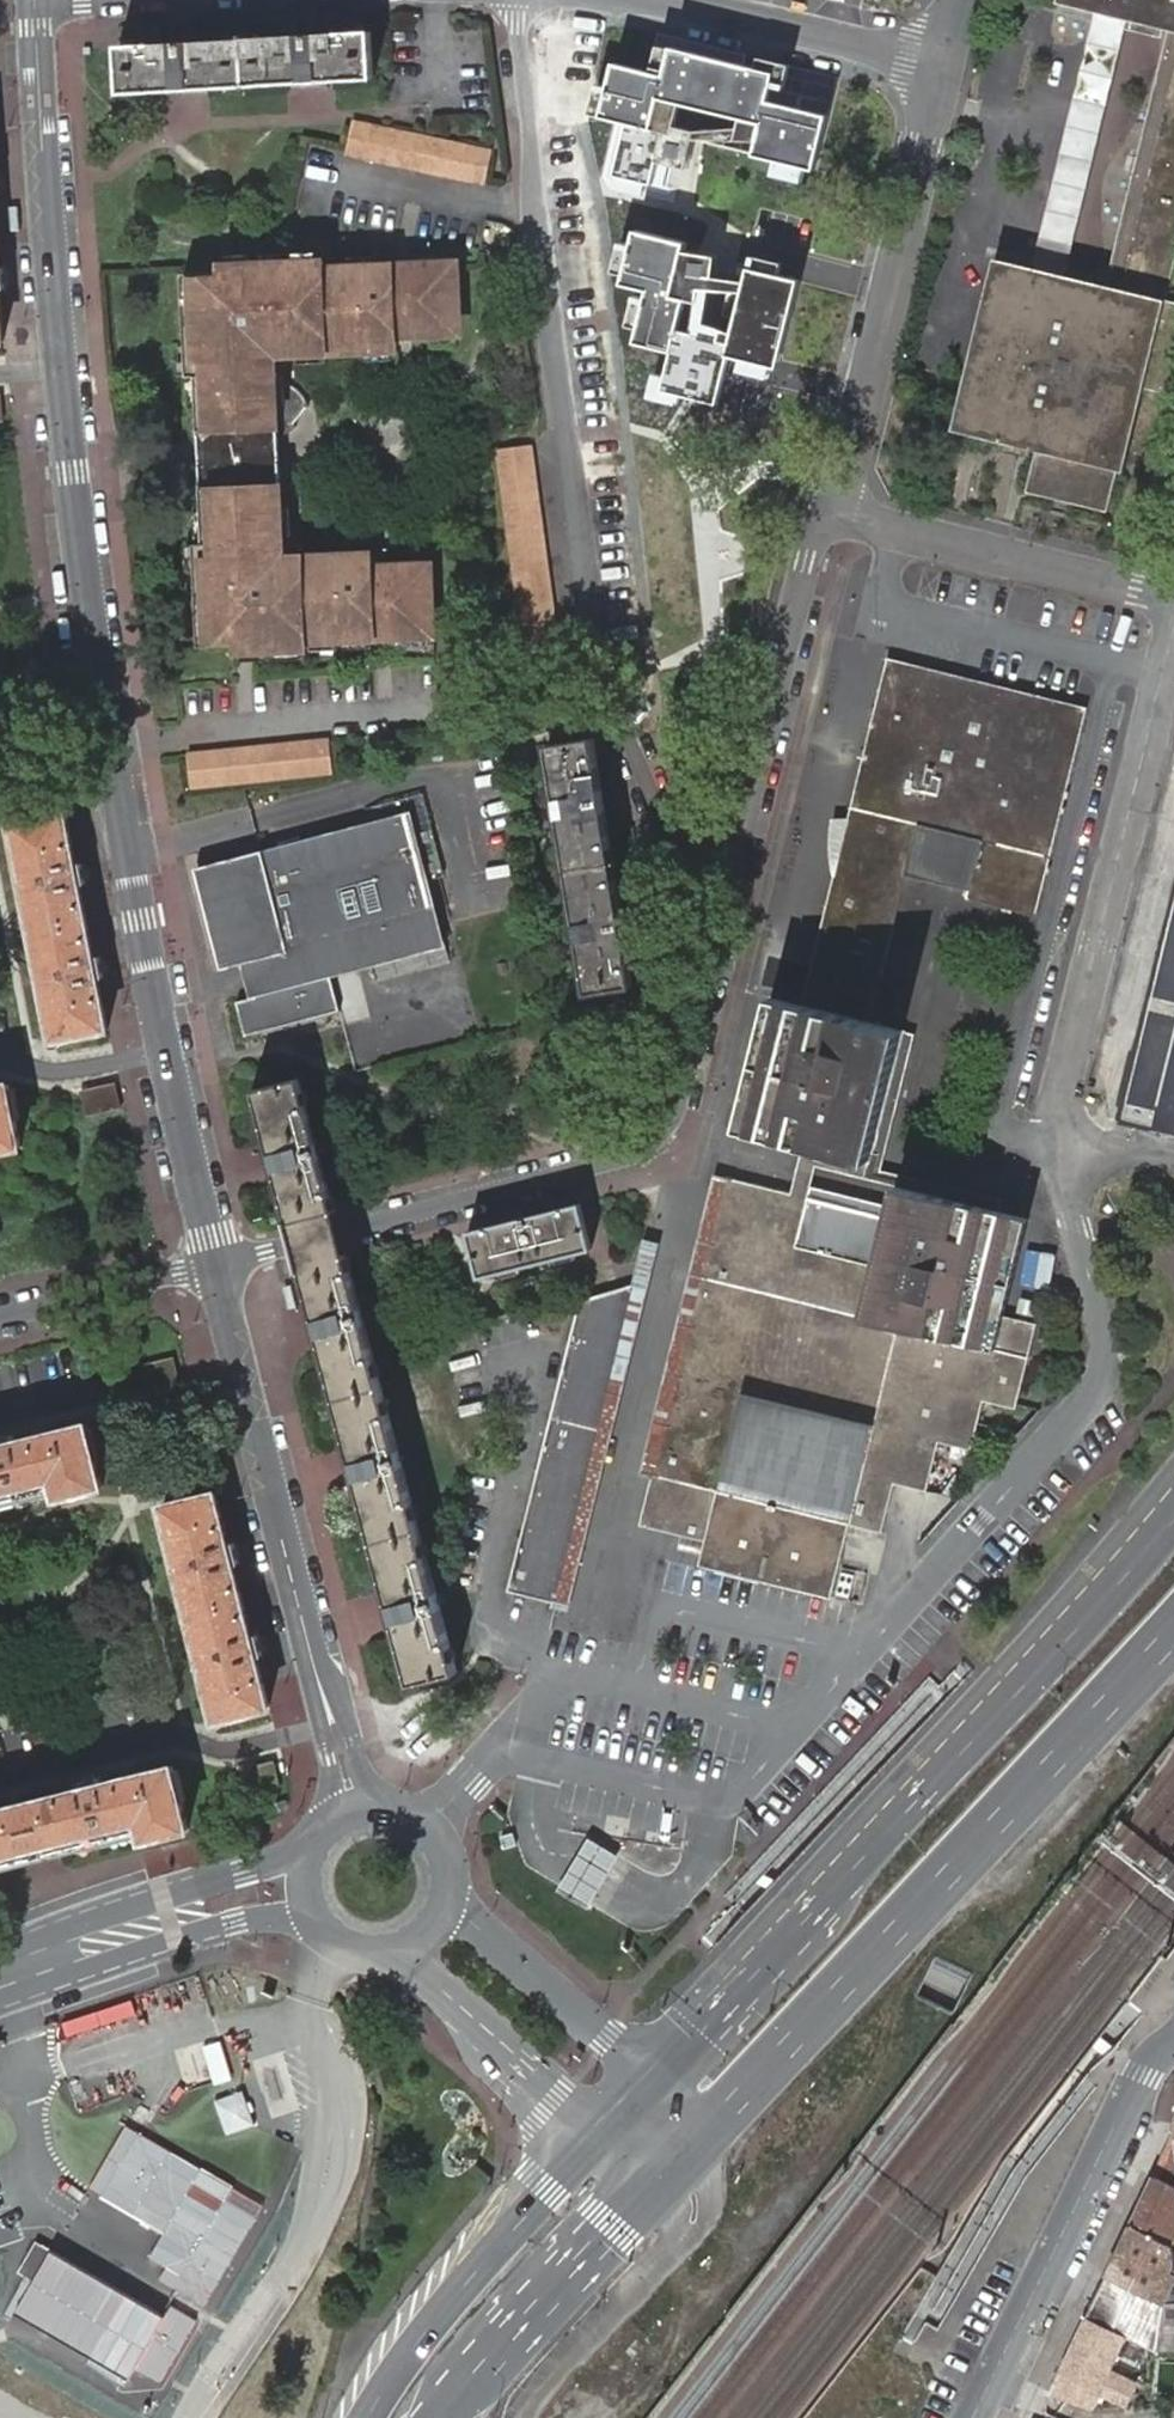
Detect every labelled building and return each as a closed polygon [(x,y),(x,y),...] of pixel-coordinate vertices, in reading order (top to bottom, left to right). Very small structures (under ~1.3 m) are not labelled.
[(953,429),(1004,442),(1022,448),(1037,450),(1027,492),(1108,511),(1118,470),(1125,472),(1145,388),(1173,395),(1173,302),(1167,300),(1173,270),(1173,0),(1059,0),(1058,3),(1095,12),(1128,20),(1170,30),(1107,285),(1067,276),(1033,267),(996,258),(953,429)] [(1128,20),(1095,12),(1033,267),(1067,276),(1128,20)] [(120,46),(122,93),(163,91),(210,88),(287,84),(335,82),(374,80),(372,32),(120,46)] [(661,77),(607,63),(594,117),(619,123),(606,176),(650,187),(664,130),(648,127),(655,98),(757,123),(750,153),(810,168),(823,114),(764,100),(771,72),(668,46),(661,77)] [(487,190),(494,158),(354,129),(347,161),(487,190)] [(689,243),(629,229),(615,287),(639,293),(627,345),(666,354),(657,392),(716,406),(727,360),(780,372),(801,282),(748,269),(744,287),(709,279),(715,257),(687,251),(689,243)] [(374,576),(374,562),(374,550),(305,551),(305,559),(297,559),(292,553),(282,547),(276,544),(265,543),(265,535),(289,534),(288,502),(280,502),(275,369),(261,370),(261,361),(266,361),(272,358),(279,352),(282,345),(291,344),(291,351),(396,349),(396,336),(395,312),(409,312),(410,335),(455,334),(455,321),(458,310),(460,298),(457,286),(453,274),(453,261),(408,263),(408,277),(394,277),(393,264),(325,266),(325,259),(222,263),(222,270),(184,271),(188,373),(197,373),(204,538),(195,538),(200,640),(238,639),(238,646),(308,644),(307,637),(376,636),(375,626),(390,626),(390,635),(435,634),(433,561),(388,562),(388,575),(374,576)] [(408,277),(408,263),(393,264),(394,277),(408,277)] [(395,312),(396,336),(410,335),(409,312),(395,312)] [(533,457),(531,443),(499,448),(502,470),(533,457)] [(503,482),(534,470),(533,457),(502,470),(503,482)] [(559,649),(534,470),(503,482),(525,646),(541,648),(555,649),(559,649)] [(388,562),(374,562),(374,576),(388,575),(388,562)] [(376,636),(390,635),(390,626),(375,626),(376,636)] [(1036,916),(1088,708),(1021,691),(989,683),(889,658),(803,1006),(870,1022),(907,876),(968,890),(966,898),(1036,916)] [(584,973),(588,995),(634,987),(594,738),(548,745),(551,768),(564,849),(571,892),(584,973)] [(191,786),(333,772),(329,740),(188,754),(191,786)] [(82,1034),(109,1029),(102,993),(101,986),(99,977),(95,956),(93,948),(92,941),(84,899),(82,892),(81,884),(76,863),(75,855),(74,847),(66,812),(39,817),(13,822),(20,858),(13,859),(23,908),(29,907),(39,952),(31,953),(41,1002),(48,1001),(56,1039),(82,1034)] [(328,951),(435,922),(406,814),(197,869),(223,969),(244,963),(253,998),(239,1001),(249,1035),(343,1009),(328,951)] [(84,861),(76,863),(81,884),(88,883),(84,861)] [(95,956),(99,977),(106,976),(102,955),(95,956)] [(870,1022),(803,1006),(771,998),(758,1051),(755,1063),(746,1097),(739,1129),(871,1161),(903,1030),(870,1022)] [(278,1183),(289,1223),(335,1211),(333,1202),(309,1114),(300,1077),(253,1090),(266,1140),(278,1183)] [(10,1082),(0,1084),(0,1150),(22,1146),(10,1082)] [(640,1475),(652,1478),(727,1178),(714,1175),(640,1475)] [(1038,1324),(1004,1316),(999,1338),(867,1305),(872,1285),(889,1217),(794,1193),(727,1178),(652,1478),(641,1524),(706,1540),(700,1565),(832,1598),(850,1524),(882,1532),(895,1483),(927,1491),(939,1441),(972,1449),(979,1423),(980,1417),(983,1407),(984,1401),(1016,1408),(1038,1324)] [(1028,1219),(965,1202),(897,1186),(889,1217),(872,1285),(867,1305),(999,1338),(1004,1316),(1028,1219)] [(581,1203),(469,1231),(480,1277),(592,1248),(581,1203)] [(289,1223),(290,1226),(336,1214),(335,1211),(289,1223)] [(644,1239),(632,1285),(554,1600),(552,1609),(568,1612),(660,1243),(644,1239)] [(346,1254),(300,1266),(311,1306),(322,1351),(349,1449),(360,1492),(387,1591),(398,1633),(411,1685),(458,1672),(349,1262),(346,1254)] [(580,1301),(508,1591),(554,1600),(632,1285),(580,1301)] [(59,1495),(60,1497),(104,1486),(88,1423),(18,1440),(17,1433),(0,1437),(0,1510),(59,1495)] [(243,1714),(270,1707),(261,1671),(259,1664),(257,1656),(252,1635),(250,1627),(248,1620),(238,1579),(236,1572),(234,1564),(229,1543),(227,1535),(225,1528),(216,1492),(189,1498),(163,1505),(173,1542),(166,1544),(177,1592),(185,1590),(196,1634),(189,1636),(200,1684),(208,1682),(217,1719),(243,1714)] [(236,1541),(229,1543),(234,1564),(241,1562),(236,1541)] [(252,1635),(257,1656),(264,1654),(259,1634),(252,1635)] [(82,1844),(84,1852),(145,1837),(146,1838),(189,1828),(174,1765),(103,1783),(102,1776),(81,1782),(82,1788),(0,1809),(0,1865),(82,1844)] [(572,1863),(557,1890),(588,1908),(603,1881),(617,1856),(587,1838),(572,1863)] [(184,2087),(226,2076),(216,2039),(174,2050),(184,2087)] [(118,2128),(86,2195),(161,2230),(147,2260),(168,2270),(161,2285),(209,2308),(262,2197),(118,2128)] [(1131,2222),(1173,2242),(1173,2132),(1131,2222)] [(1131,2222),(1106,2273),(1166,2302),(1173,2285),(1173,2271),(1172,2270),(1173,2266),(1173,2242),(1131,2222)] [(163,2311),(34,2246),(0,2313),(0,2314),(127,2377),(132,2367),(162,2382),(194,2318),(166,2304),(163,2311)] [(1106,2273),(1087,2314),(1128,2334),(1157,2348),(1173,2348),(1173,2302),(1166,2302),(1106,2273)] [(1087,2314),(1050,2390),(1089,2404),(1096,2404),(1103,2390),(1127,2402),(1135,2384),(1112,2372),(1128,2334),(1087,2314)] [(124,2382),(10,2318),(0,2336),(0,2355),(42,2379),(52,2361),(89,2381),(89,2380),(147,2412),(161,2387),(131,2370),(124,2382)]
